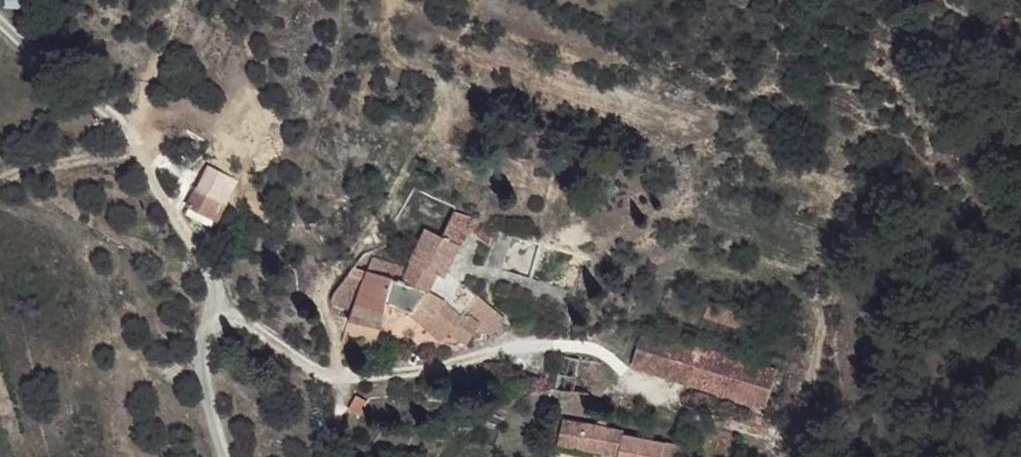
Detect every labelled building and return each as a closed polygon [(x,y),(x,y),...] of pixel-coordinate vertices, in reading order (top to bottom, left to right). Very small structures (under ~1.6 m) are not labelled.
[(208,219),(217,201),(197,191),(189,209),(208,219)] [(457,210),(444,236),(463,245),(467,247),(482,216),(457,210)] [(447,278),(463,245),(444,236),(430,229),(410,266),(376,252),(367,273),(412,283),(427,265),(440,274),(447,278)] [(432,292),(440,274),(427,265),(412,283),(432,292)] [(485,315),(473,305),(470,310),(432,292),(412,283),(367,273),(363,281),(353,309),(351,323),(382,335),(391,314),(413,320),(436,347),(445,338),(467,345),(475,331),(485,315)] [(342,307),(350,277),(338,294),(335,305),(342,307)] [(353,309),(363,281),(350,277),(342,307),(353,309)] [(496,310),(502,312),(482,295),(478,299),(496,310)] [(509,318),(502,312),(496,310),(478,299),(473,305),(485,315),(475,331),(493,334),(509,318)] [(699,344),(641,328),(632,365),(689,381),(699,344)] [(775,366),(699,344),(689,381),(766,401),(775,366)] [(363,416),(376,394),(363,386),(353,397),(349,410),(363,416)] [(627,431),(569,421),(564,448),(619,456),(623,456),(627,437),(627,431)] [(692,445),(627,437),(623,456),(690,456),(692,445)]
